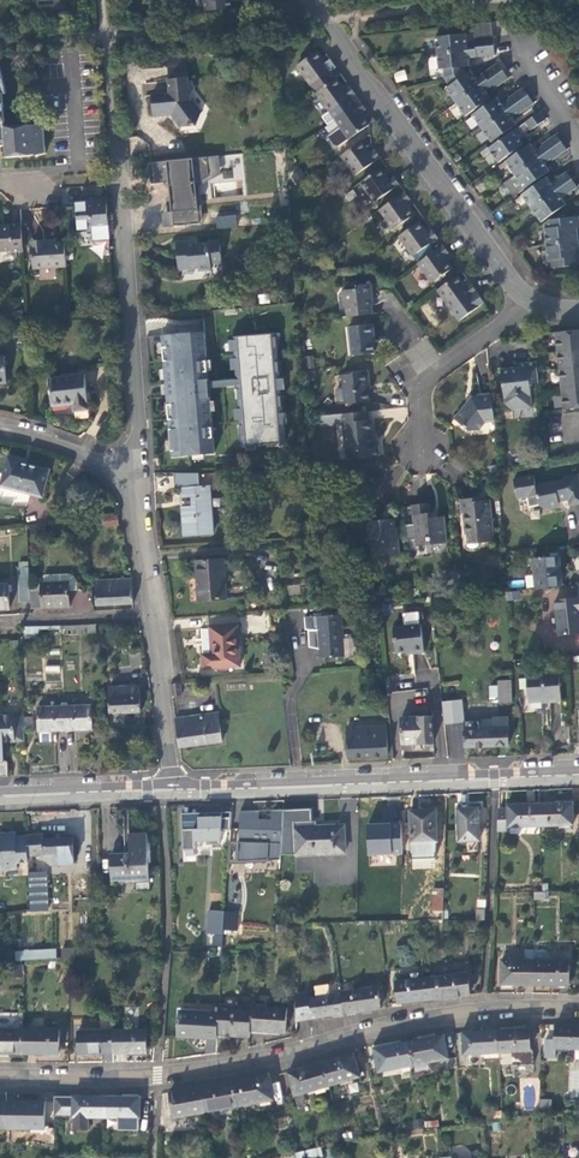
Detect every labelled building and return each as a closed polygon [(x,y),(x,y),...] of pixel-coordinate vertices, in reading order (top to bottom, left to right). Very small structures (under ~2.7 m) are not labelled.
[(57,6),(67,15),(73,9),(64,0),(63,0),(57,6)] [(204,13),(230,10),(229,3),(229,0),(203,0),(204,13)] [(436,34),(438,52),(476,48),(476,46),(494,44),(493,34),(476,36),(476,40),(470,41),(466,39),(465,35),(465,31),(436,34)] [(445,67),(446,76),(460,75),(465,71),(465,66),(471,65),(470,60),(470,55),(495,52),(494,44),(476,46),(476,48),(438,52),(440,67),(445,67)] [(333,70),(337,66),(332,59),(326,63),(324,60),(324,58),(319,50),(299,65),(318,92),(338,78),(333,70)] [(171,62),(172,74),(191,72),(189,60),(171,62)] [(446,87),(456,101),(488,78),(490,80),(503,70),(498,63),(480,76),(475,75),(473,73),(472,70),(467,73),(450,85),(446,87)] [(0,67),(0,146),(7,146),(8,157),(38,155),(47,152),(44,124),(32,125),(31,124),(6,126),(4,93),(8,93),(1,67),(0,67)] [(404,69),(393,72),(396,82),(407,79),(404,69)] [(456,101),(465,114),(491,97),(489,95),(487,93),(488,88),(492,85),(494,87),(509,77),(503,70),(490,80),(488,78),(456,101)] [(460,75),(446,76),(445,79),(450,85),(467,73),(465,71),(460,75)] [(174,111),(181,124),(197,122),(195,118),(198,110),(203,109),(204,107),(195,95),(191,94),(198,81),(191,79),(191,72),(172,74),(171,74),(172,89),(154,90),(155,101),(156,113),(174,111)] [(344,85),(338,78),(318,92),(332,111),(324,116),(330,124),(337,119),(357,104),(352,97),(357,94),(352,86),(345,91),(343,88),(344,85)] [(472,114),(482,127),(529,94),(524,87),(509,97),(509,98),(510,99),(506,102),(501,102),(499,98),(497,96),(472,114)] [(482,127),(492,141),(517,123),(516,121),(515,120),(515,114),(519,111),(520,112),(534,102),(529,94),(482,127)] [(361,113),(367,109),(362,101),(357,104),(337,119),(342,126),(329,136),(336,145),(340,145),(370,123),(367,119),(366,117),(363,116),(361,113)] [(540,110),(490,147),(500,160),(531,139),(528,135),(529,130),(532,128),(532,129),(546,119),(540,110)] [(506,160),(516,174),(562,141),(556,133),(542,143),(543,145),(539,148),(535,148),(532,145),(531,143),(506,160)] [(365,145),(362,141),(343,155),(356,174),(381,156),(376,149),(369,154),(367,151),(368,149),(365,145)] [(519,191),(550,169),(548,167),(547,164),(547,162),(552,158),(553,159),(567,149),(562,141),(516,174),(505,181),(513,193),(516,190),(519,191)] [(174,203),(201,201),(197,161),(170,164),(172,183),(174,203)] [(376,201),(400,183),(395,175),(388,180),(386,178),(387,175),(384,171),(381,168),(362,182),(376,201)] [(523,193),(532,207),(573,178),(568,170),(556,179),(555,182),(551,181),(549,178),(548,176),(523,193)] [(578,188),(578,186),(573,178),(532,207),(542,221),(543,220),(567,203),(566,201),(565,200),(566,196),(568,196),(578,188)] [(405,204),(412,199),(406,191),(381,209),(395,228),(415,215),(412,210),(410,207),(407,208),(405,204)] [(79,230),(111,228),(109,198),(94,199),(94,204),(90,205),(89,202),(77,203),(78,212),(79,230)] [(276,205),(278,218),(292,216),(291,204),(276,205)] [(235,214),(216,216),(217,229),(237,227),(235,214)] [(559,218),(552,218),(545,223),(547,243),(578,240),(578,234),(578,233),(578,228),(578,215),(559,218)] [(423,226),(420,222),(400,236),(415,255),(439,238),(434,230),(427,235),(425,232),(425,229),(423,226)] [(24,251),(22,224),(12,224),(12,226),(4,227),(0,227),(0,251),(14,249),(14,252),(24,251)] [(213,265),(212,258),(223,257),(221,236),(193,239),(192,234),(177,236),(178,247),(179,265),(201,263),(201,266),(213,265)] [(547,243),(550,267),(578,264),(578,240),(547,243)] [(36,269),(68,267),(66,242),(53,244),(47,244),(47,241),(34,242),(36,269)] [(443,258),(450,253),(447,249),(444,245),(419,263),(433,282),(453,268),(448,261),(445,261),(443,258)] [(486,302),(477,291),(472,283),(465,289),(463,285),(463,283),(461,280),(458,275),(438,289),(453,309),(461,320),(486,302)] [(349,305),(350,316),(372,313),(371,304),(372,304),(372,300),(371,295),(374,295),(372,284),(357,285),(357,288),(343,289),(344,305),(349,305)] [(374,323),(349,326),(352,354),(376,352),(375,344),(374,336),(375,336),(374,323)] [(558,332),(560,351),(578,349),(578,330),(558,332)] [(286,445),(275,333),(232,336),(235,379),(209,381),(204,331),(161,335),(171,459),(215,456),(210,389),(236,387),(241,450),(286,445)] [(560,351),(562,369),(578,367),(578,349),(560,351)] [(6,355),(0,356),(0,382),(9,382),(6,355)] [(305,361),(306,369),(315,368),(314,360),(305,361)] [(531,384),(540,383),(539,372),(537,361),(519,363),(519,367),(512,368),(502,369),(505,399),(509,404),(514,410),(533,408),(531,384)] [(564,389),(578,387),(578,367),(562,369),(564,389)] [(341,401),(346,401),(347,404),(370,401),(369,390),(368,383),(369,383),(368,372),(344,374),(345,387),(340,388),(338,391),(339,399),(341,401)] [(88,375),(52,378),(54,405),(69,404),(77,403),(78,410),(91,409),(88,375)] [(566,410),(578,408),(578,387),(564,389),(566,410)] [(485,420),(496,420),(493,394),(477,396),(473,401),(471,403),(468,404),(456,419),(470,431),(478,430),(485,420)] [(369,419),(368,411),(320,416),(321,425),(343,423),(346,457),(379,454),(377,441),(373,442),(372,429),(371,419),(369,419)] [(42,496),(49,469),(30,465),(24,463),(24,460),(9,456),(2,486),(42,496)] [(203,485),(202,471),(194,471),(177,471),(178,486),(184,486),(203,485)] [(578,503),(578,484),(577,474),(563,476),(564,479),(535,485),(533,475),(513,479),(516,498),(526,496),(528,507),(538,505),(543,508),(554,506),(558,501),(568,499),(569,505),(578,503)] [(328,488),(341,488),(341,480),(328,480),(328,488)] [(216,533),(213,484),(203,485),(184,486),(185,496),(196,495),(197,504),(185,504),(186,518),(188,535),(216,533)] [(471,497),(461,498),(462,512),(464,512),(467,544),(469,546),(471,547),(476,547),(478,544),(478,542),(491,541),(493,540),(489,499),(484,499),(477,500),(477,497),(471,497)] [(413,504),(414,514),(416,538),(426,537),(427,545),(447,543),(444,516),(436,517),(430,517),(430,512),(429,503),(413,504)] [(122,523),(120,514),(107,516),(109,525),(122,523)] [(385,519),(368,521),(369,532),(371,532),(373,555),(399,552),(398,535),(395,535),(394,518),(385,519)] [(415,546),(427,545),(426,537),(416,538),(415,538),(415,546)] [(562,553),(535,556),(538,586),(565,583),(562,553)] [(199,577),(201,599),(230,596),(227,557),(198,559),(199,577)] [(44,606),(71,605),(70,588),(78,588),(77,578),(75,575),(73,573),(69,572),(46,572),(46,581),(43,581),(43,592),(44,606)] [(23,600),(32,600),(32,593),(31,573),(21,573),(23,600)] [(134,603),(133,578),(98,579),(99,604),(134,603)] [(0,583),(0,608),(12,607),(10,583),(0,583)] [(299,585),(288,586),(289,595),(300,593),(299,585)] [(577,587),(578,597),(555,600),(560,634),(578,631),(578,586),(577,587)] [(33,607),(44,606),(43,592),(32,593),(32,600),(33,607)] [(506,592),(506,600),(519,600),(520,592),(506,592)] [(88,593),(75,593),(74,611),(88,611),(88,593)] [(366,621),(375,620),(373,605),(364,606),(366,621)] [(249,614),(247,630),(266,632),(268,616),(249,614)] [(338,615),(311,617),(312,627),(315,626),(315,629),(306,630),(307,647),(316,649),(317,658),(327,657),(341,656),(338,615)] [(376,627),(375,620),(366,621),(367,628),(376,627)] [(97,633),(96,621),(67,622),(67,634),(97,633)] [(242,665),(240,623),(212,625),(213,639),(213,651),(203,652),(204,667),(242,665)] [(39,632),(39,624),(27,624),(28,633),(39,632)] [(395,629),(398,655),(415,653),(415,655),(427,654),(423,626),(395,629)] [(141,649),(132,650),(134,665),(143,664),(141,649)] [(45,681),(60,682),(60,665),(46,665),(45,681)] [(560,670),(527,672),(529,698),(540,698),(549,697),(550,700),(562,699),(560,670)] [(497,678),(499,700),(511,699),(509,677),(497,678)] [(139,685),(110,686),(110,712),(126,712),(140,711),(139,685)] [(459,730),(458,704),(457,694),(452,694),(452,701),(445,702),(446,720),(449,720),(449,731),(459,730)] [(93,705),(66,706),(68,730),(82,729),(94,729),(93,705)] [(59,730),(68,730),(66,706),(40,708),(41,731),(43,731),(43,741),(55,741),(54,730),(59,730)] [(27,739),(26,726),(26,715),(25,714),(15,714),(15,713),(3,713),(2,709),(0,709),(0,775),(11,775),(10,760),(3,756),(3,740),(14,739),(27,739)] [(177,747),(221,744),(219,712),(175,716),(177,747)] [(34,714),(26,715),(26,726),(35,726),(34,714)] [(510,744),(509,715),(495,716),(495,718),(481,719),(481,729),(466,730),(466,746),(487,745),(510,744)] [(417,743),(434,742),(433,724),(433,716),(403,717),(404,743),(417,743)] [(387,724),(347,726),(349,757),(368,756),(389,755),(387,724)] [(557,801),(541,801),(542,823),(575,822),(574,800),(557,801)] [(510,806),(501,807),(501,828),(512,828),(511,824),(542,823),(541,801),(523,802),(510,802),(510,806)] [(480,839),(479,807),(467,807),(458,808),(458,818),(455,818),(455,829),(459,829),(460,839),(480,839)] [(281,852),(346,850),(345,826),(317,827),(317,821),(313,821),(312,809),(284,810),(281,852)] [(412,823),(406,823),(407,833),(412,833),(413,842),(417,842),(418,846),(434,845),(433,841),(438,841),(437,812),(427,813),(422,813),(422,809),(420,809),(420,813),(413,813),(412,810),(411,810),(412,823)] [(280,860),(284,810),(240,810),(239,839),(229,840),(227,863),(280,860)] [(182,813),(183,829),(184,849),(195,848),(195,841),(206,841),(206,845),(220,844),(222,812),(207,812),(182,813)] [(395,844),(391,818),(362,820),(362,845),(395,844)] [(2,862),(2,868),(20,868),(20,861),(31,861),(31,855),(31,853),(30,835),(18,835),(18,831),(10,832),(1,832),(1,836),(0,836),(0,862),(2,862)] [(47,832),(30,833),(30,835),(31,853),(47,853),(47,857),(55,863),(78,862),(77,836),(56,837),(48,837),(47,832)] [(113,878),(149,877),(147,835),(134,835),(126,835),(127,854),(112,855),(113,878)] [(290,866),(280,865),(279,878),(289,879),(290,870),(290,866)] [(50,909),(49,870),(32,871),(32,909),(50,909)] [(444,908),(445,887),(433,887),(433,908),(444,908)] [(533,892),(533,900),(547,899),(546,891),(533,892)] [(481,907),(480,918),(488,919),(489,908),(482,907),(481,907)] [(208,933),(224,934),(225,930),(226,910),(209,909),(208,933)] [(238,911),(226,910),(225,930),(237,930),(238,911)] [(64,948),(64,957),(72,957),(79,956),(79,947),(64,948)] [(17,950),(17,959),(26,959),(57,957),(57,948),(17,950)] [(517,983),(535,984),(536,948),(528,948),(528,959),(504,958),(503,983),(517,983)] [(545,949),(536,948),(535,984),(555,984),(572,984),(572,960),(545,959),(545,949)] [(468,971),(432,974),(432,976),(434,998),(450,996),(470,994),(468,971)] [(415,999),(434,998),(432,976),(398,979),(400,1001),(415,999)] [(307,991),(298,992),(296,1019),(321,1016),(344,1013),(342,993),(330,994),(329,983),(315,985),(316,996),(308,997),(308,993),(307,991)] [(311,992),(308,993),(308,997),(316,996),(315,985),(310,985),(311,992)] [(378,988),(342,992),(342,993),(344,1013),(361,1011),(380,1009),(378,988)] [(253,1008),(220,1006),(219,1013),(218,1034),(231,1035),(231,1036),(237,1036),(250,1037),(251,1033),(251,1029),(253,1008)] [(286,1010),(253,1006),(253,1008),(251,1029),(266,1031),(284,1033),(286,1010)] [(194,1038),(217,1039),(218,1034),(219,1013),(180,1010),(178,1037),(194,1038)] [(555,1025),(555,1041),(546,1041),(546,1059),(555,1059),(555,1049),(578,1050),(578,1025),(555,1025)] [(26,1052),(26,1028),(0,1028),(0,1052),(5,1052),(26,1052)] [(61,1028),(26,1028),(26,1052),(41,1052),(61,1052),(61,1028)] [(514,1030),(498,1031),(499,1054),(516,1053),(517,1062),(531,1061),(528,1029),(514,1030)] [(98,1053),(115,1053),(114,1030),(81,1030),(81,1053),(98,1053)] [(148,1031),(114,1030),(115,1053),(130,1053),(148,1053),(148,1031)] [(465,1056),(499,1054),(498,1031),(478,1032),(464,1033),(465,1056)] [(426,1037),(408,1041),(413,1065),(448,1058),(443,1034),(426,1037)] [(378,1072),(413,1065),(408,1041),(391,1044),(373,1048),(378,1072)] [(338,1057),(321,1062),(329,1086),(360,1076),(353,1052),(338,1057)] [(302,1094),(329,1086),(321,1062),(303,1068),(288,1072),(295,1096),(302,1094)] [(273,1100),(268,1074),(252,1076),(234,1079),(239,1106),(273,1100)] [(207,1111),(239,1106),(234,1079),(216,1083),(201,1085),(207,1111)] [(173,1117),(207,1111),(201,1085),(182,1089),(168,1091),(173,1117)] [(299,1109),(306,1106),(302,1094),(295,1096),(299,1109)] [(74,1096),(55,1096),(55,1116),(74,1116),(74,1130),(90,1130),(90,1117),(107,1117),(107,1096),(89,1095),(74,1095),(74,1096)] [(126,1096),(107,1096),(107,1117),(140,1117),(140,1096),(126,1096)] [(27,1101),(7,1100),(7,1126),(45,1127),(46,1101),(27,1101)] [(117,1119),(107,1119),(107,1128),(117,1128),(117,1119)]
